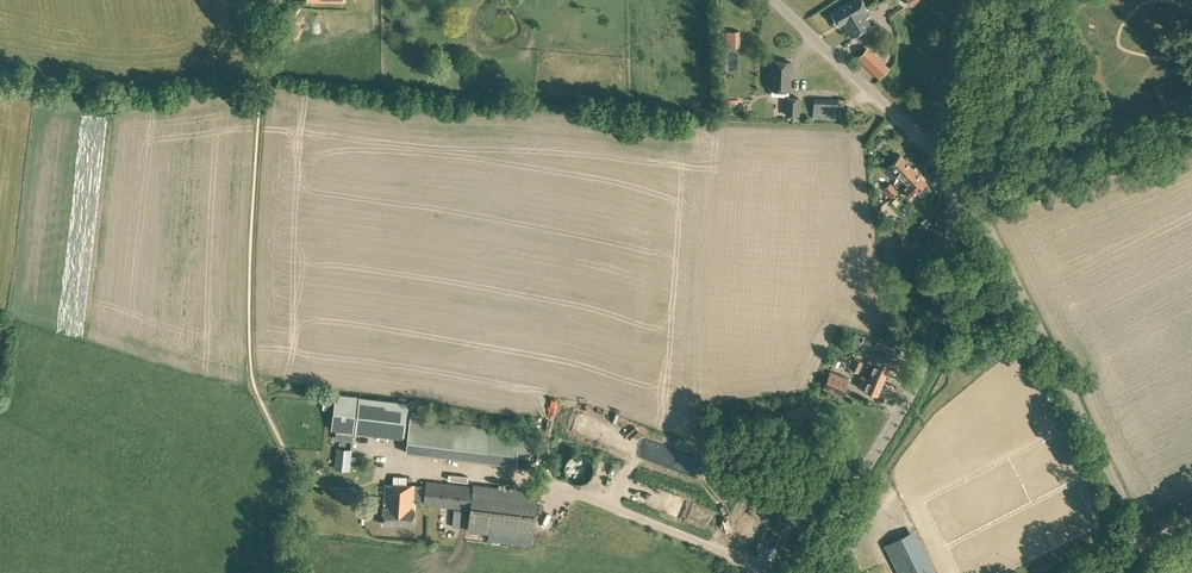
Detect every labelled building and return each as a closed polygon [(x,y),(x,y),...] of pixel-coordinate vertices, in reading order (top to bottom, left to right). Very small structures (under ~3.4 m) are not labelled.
[(739,5),(747,11),(752,5),(746,0),(743,0),(739,5)] [(865,9),(867,8),(862,0),(852,0),(831,12),(838,25),(842,22),(851,37),(873,24),(865,9)] [(730,44),(741,43),(740,26),(729,27),(730,44)] [(866,49),(858,58),(878,77),(887,68),(866,49)] [(789,90),(791,61),(772,60),(772,73),(770,73),(769,82),(771,82),(771,89),(789,90)] [(799,117),(800,96),(786,96),(785,116),(799,117)] [(837,116),(838,99),(814,98),(813,115),(837,116)] [(886,140),(879,135),(872,145),(878,150),(886,140)] [(903,178),(913,168),(900,154),(884,169),(893,178),(898,173),(903,178)] [(903,178),(895,185),(903,194),(906,192),(911,197),(916,191),(922,197),(931,188),(926,182),(913,168),(903,178)] [(890,182),(883,189),(887,193),(894,186),(890,182)] [(891,197),(898,190),(894,186),(887,193),(891,197)] [(891,228),(899,220),(892,212),(884,220),(891,228)] [(925,219),(920,223),(924,228),(929,223),(925,219)] [(874,349),(877,341),(864,335),(860,343),(874,349)] [(884,377),(892,360),(872,351),(868,362),(874,365),(871,372),(884,377)] [(861,367),(863,362),(854,358),(851,363),(861,367)] [(859,372),(861,367),(851,363),(849,368),(859,372)] [(841,396),(849,378),(830,370),(822,388),(841,396)] [(877,395),(884,377),(871,372),(869,378),(862,375),(857,386),(877,395)] [(403,438),(407,402),(336,394),(332,429),(403,438)] [(529,458),(532,433),(490,427),(410,418),(406,452),(485,462),(516,466),(517,457),(529,458)] [(626,429),(616,443),(629,452),(639,438),(626,429)] [(350,461),(351,449),(338,448),(337,461),(350,461)] [(577,481),(580,481),(581,481),(583,481),(584,480),(586,480),(587,479),(589,478),(589,477),(590,476),(591,475),(592,474),(592,472),(592,471),(593,470),(593,469),(593,468),(593,466),(593,465),(593,464),(592,463),(592,461),(591,460),(591,459),(590,458),(589,457),(588,456),(587,456),(586,455),(585,454),(584,454),(583,453),(582,453),(579,453),(578,453),(577,453),(574,454),(573,454),(571,455),(569,457),(568,458),(567,459),(567,460),(566,461),(565,462),(565,463),(565,464),(565,466),(564,467),(565,468),(565,469),(565,471),(565,472),(566,473),(566,474),(567,475),(568,476),(568,477),(569,478),(570,479),(571,479),(572,480),(574,480),(575,481),(576,481),(577,481)] [(415,485),(385,484),(384,507),(383,507),(382,523),(414,524),(415,508),(414,508),(414,501),(423,501),(423,503),(470,509),(467,539),(488,541),(489,539),(532,544),(538,492),(473,484),(473,486),(426,481),(424,496),(414,496),(415,485)] [(908,533),(885,545),(892,559),(899,572),(927,572),(908,533)] [(855,545),(860,557),(869,553),(864,542),(855,545)]
